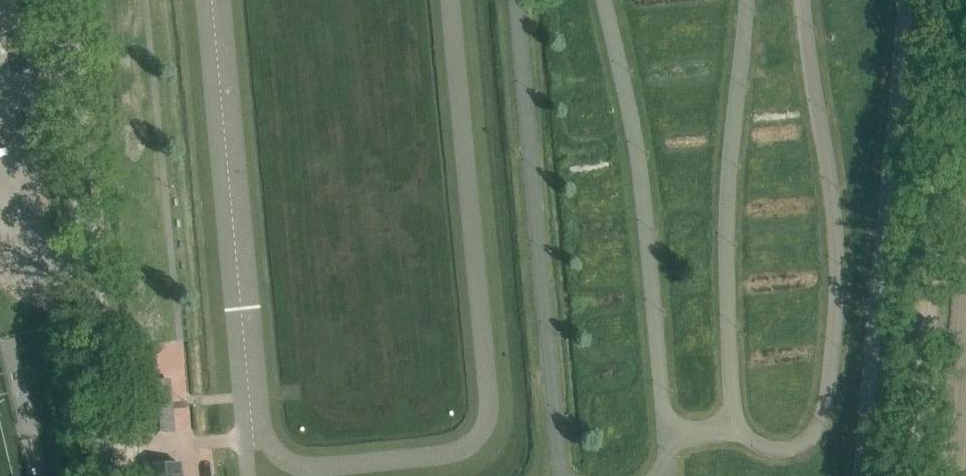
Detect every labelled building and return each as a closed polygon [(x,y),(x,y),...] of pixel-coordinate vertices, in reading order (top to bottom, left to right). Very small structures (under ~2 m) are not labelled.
[(145,434),(147,434),(174,432),(172,419),(167,419),(164,381),(141,383),(145,434)] [(148,466),(149,475),(181,475),(180,463),(148,466)]
